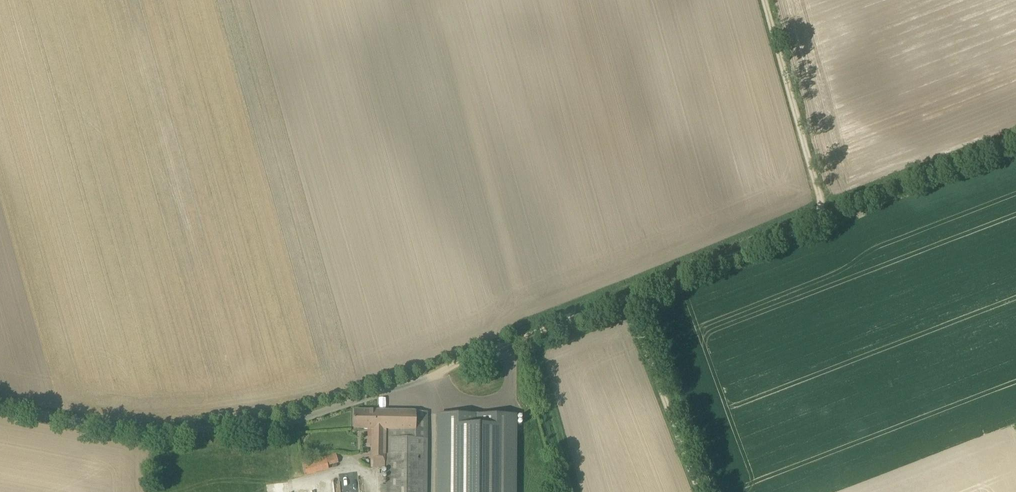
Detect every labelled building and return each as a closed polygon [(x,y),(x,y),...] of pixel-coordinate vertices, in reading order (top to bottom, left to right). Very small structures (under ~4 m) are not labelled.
[(385,430),(415,430),(416,411),(354,410),(354,429),(371,429),(371,467),(385,467),(385,430)] [(514,413),(436,413),(436,491),(514,491),(514,413)] [(328,466),(338,463),(336,454),(302,463),(306,476),(329,469),(328,466)] [(333,489),(331,483),(329,483),(304,491),(301,491),(334,491),(333,489)]
